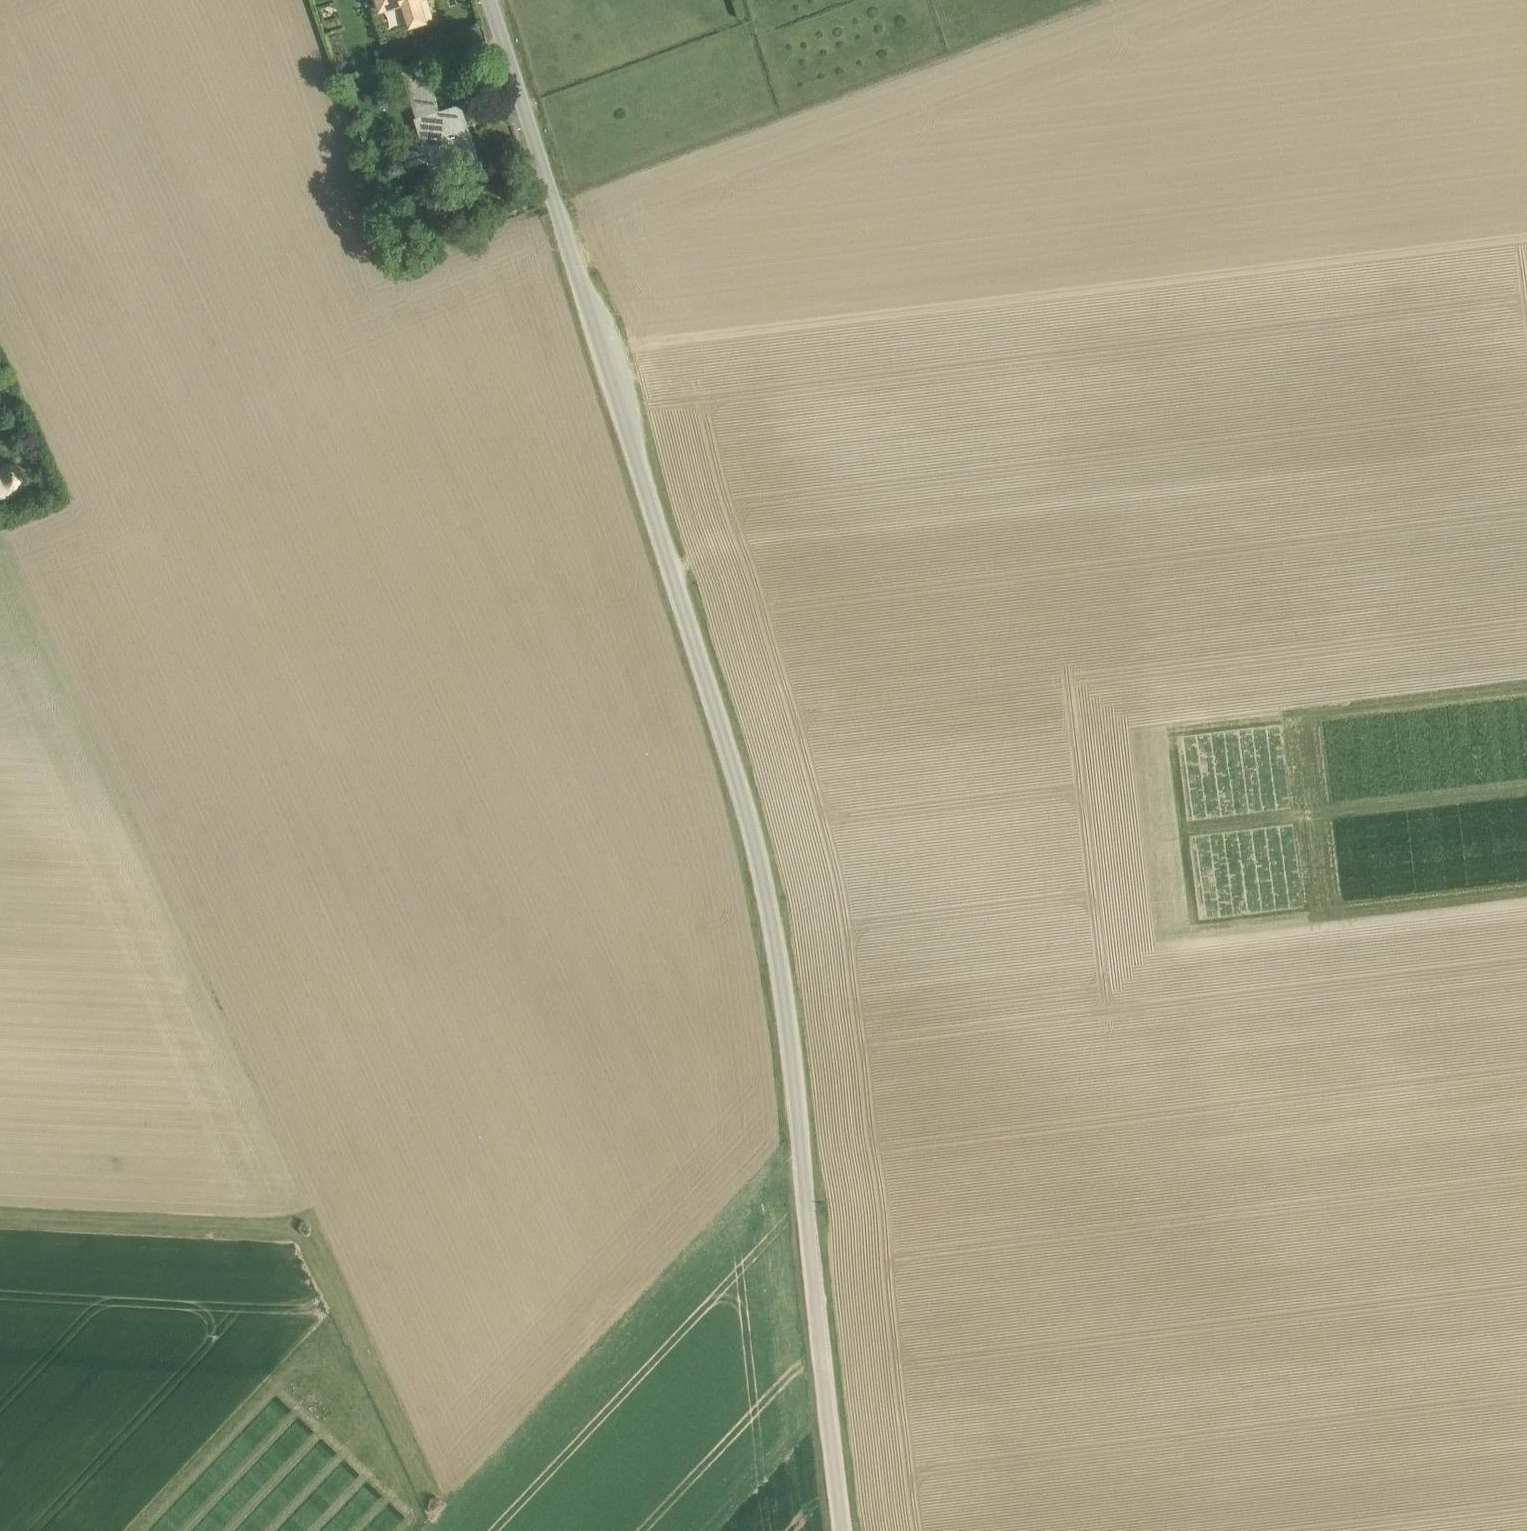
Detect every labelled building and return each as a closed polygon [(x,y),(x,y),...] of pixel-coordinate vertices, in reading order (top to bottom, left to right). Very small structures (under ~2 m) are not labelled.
[(429,0),(377,0),(380,10),(402,3),(409,25),(434,17),(429,0)] [(425,59),(404,64),(428,146),(431,158),(435,172),(478,160),(461,105),(441,111),(425,59)] [(415,163),(431,158),(428,146),(411,151),(415,163)] [(0,464),(0,485),(17,486),(17,464),(0,464)]
